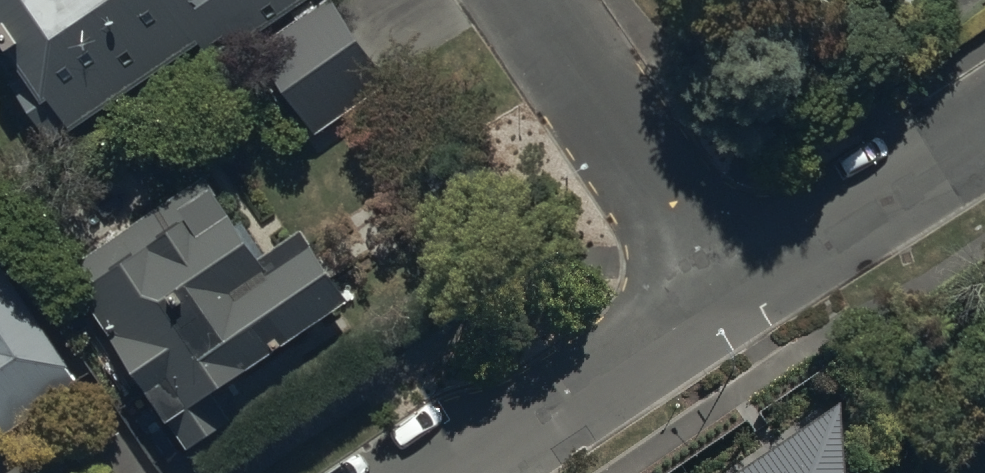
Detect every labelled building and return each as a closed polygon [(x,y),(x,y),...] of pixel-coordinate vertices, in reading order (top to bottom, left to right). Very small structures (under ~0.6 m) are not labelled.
[(19,89),(10,96),(52,159),(201,58),(212,75),(314,7),(309,0),(0,0),(0,61),(19,89)] [(386,93),(326,2),(293,23),(300,34),(257,63),(311,143),(386,93)] [(303,251),(262,279),(203,191),(65,283),(187,467),(232,437),(216,414),(351,324),(303,251)] [(0,282),(0,454),(79,402),(0,282)] [(833,410),(743,472),(838,472),(833,410)] [(121,448),(87,472),(139,472),(121,448)]
